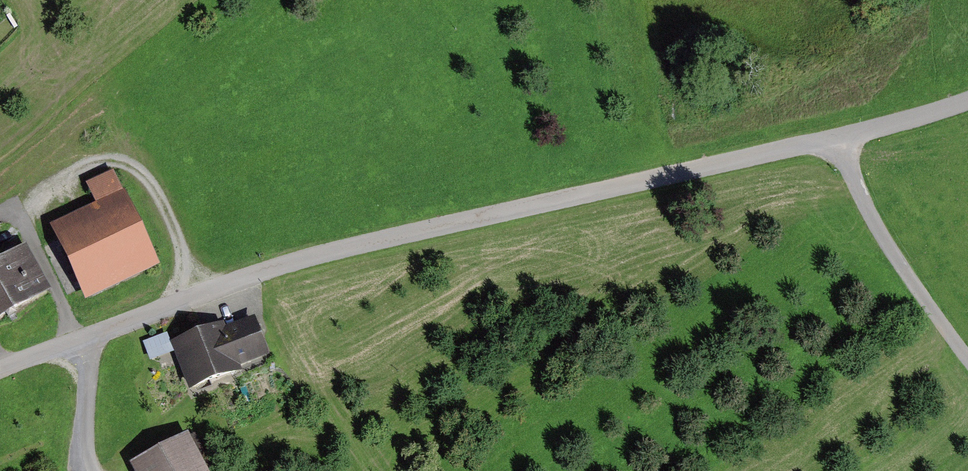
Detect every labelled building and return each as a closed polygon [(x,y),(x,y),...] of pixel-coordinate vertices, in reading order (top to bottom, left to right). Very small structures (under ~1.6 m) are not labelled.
[(113,171),(88,182),(99,204),(53,226),(86,295),(156,262),(113,171)] [(0,263),(0,317),(48,294),(26,250),(0,263)] [(252,311),(171,340),(188,385),(269,356),(252,311)] [(140,457),(146,470),(208,470),(191,434),(140,457)]
